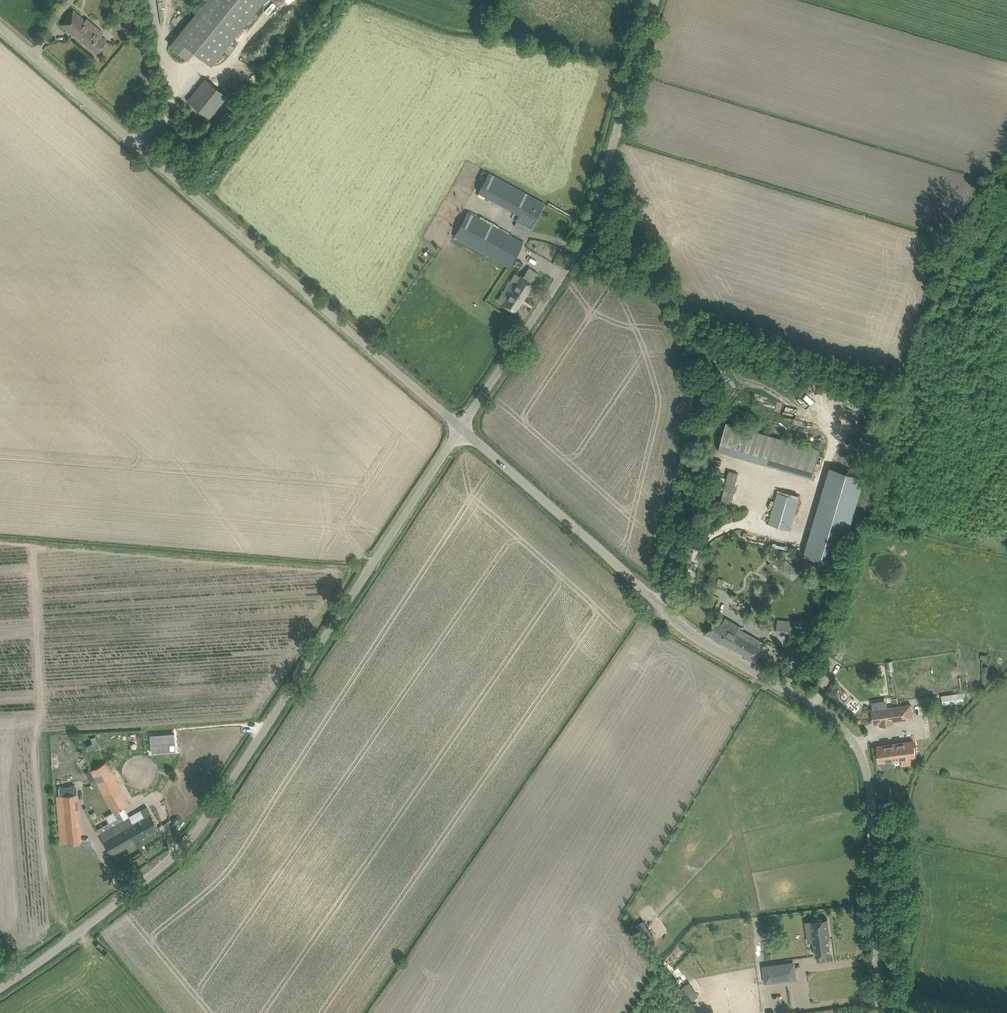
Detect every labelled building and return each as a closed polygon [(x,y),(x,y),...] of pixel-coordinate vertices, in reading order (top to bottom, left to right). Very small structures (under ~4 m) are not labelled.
[(193,51),(211,65),(263,0),(206,0),(170,45),(187,59),(193,51)] [(74,34),(96,53),(107,41),(100,36),(103,33),(86,19),(85,21),(73,10),(60,24),(73,35),(74,34)] [(189,101),(209,117),(226,96),(206,79),(189,101)] [(156,81),(149,89),(156,97),(164,88),(156,81)] [(519,214),(515,222),(530,230),(544,203),(488,172),(477,191),(519,214)] [(454,236),(501,262),(510,267),(523,242),(468,212),(454,236)] [(522,275),(502,305),(514,313),(534,283),(527,278),(532,270),(529,267),(523,276),(522,275)] [(729,423),(721,451),(816,477),(824,448),(729,423)] [(814,524),(804,555),(833,564),(839,565),(848,534),(865,477),(831,467),(814,524)] [(769,522),(790,529),(799,497),(777,491),(769,522)] [(785,560),(778,568),(793,580),(800,572),(785,560)] [(740,628),(741,626),(725,617),(722,623),(715,619),(707,633),(756,661),(765,646),(760,644),(762,641),(740,628)] [(967,701),(966,692),(941,695),(943,705),(947,704),(967,701)] [(872,710),(874,723),(880,722),(880,725),(894,723),(893,720),(913,718),(911,704),(872,710)] [(174,733),(150,735),(151,753),(169,751),(168,743),(175,742),(174,733)] [(134,736),(139,771),(153,769),(150,754),(149,754),(146,735),(134,736)] [(877,746),(879,762),(901,759),(902,765),(917,762),(914,741),(877,746)] [(91,770),(114,812),(129,804),(105,762),(91,770)] [(56,795),(60,843),(81,842),(77,794),(56,795)] [(159,827),(147,807),(99,833),(111,854),(159,827)] [(830,938),(828,918),(811,921),(816,956),(831,954),(829,939),(830,938)] [(786,963),(763,966),(765,982),(788,980),(786,963)]
